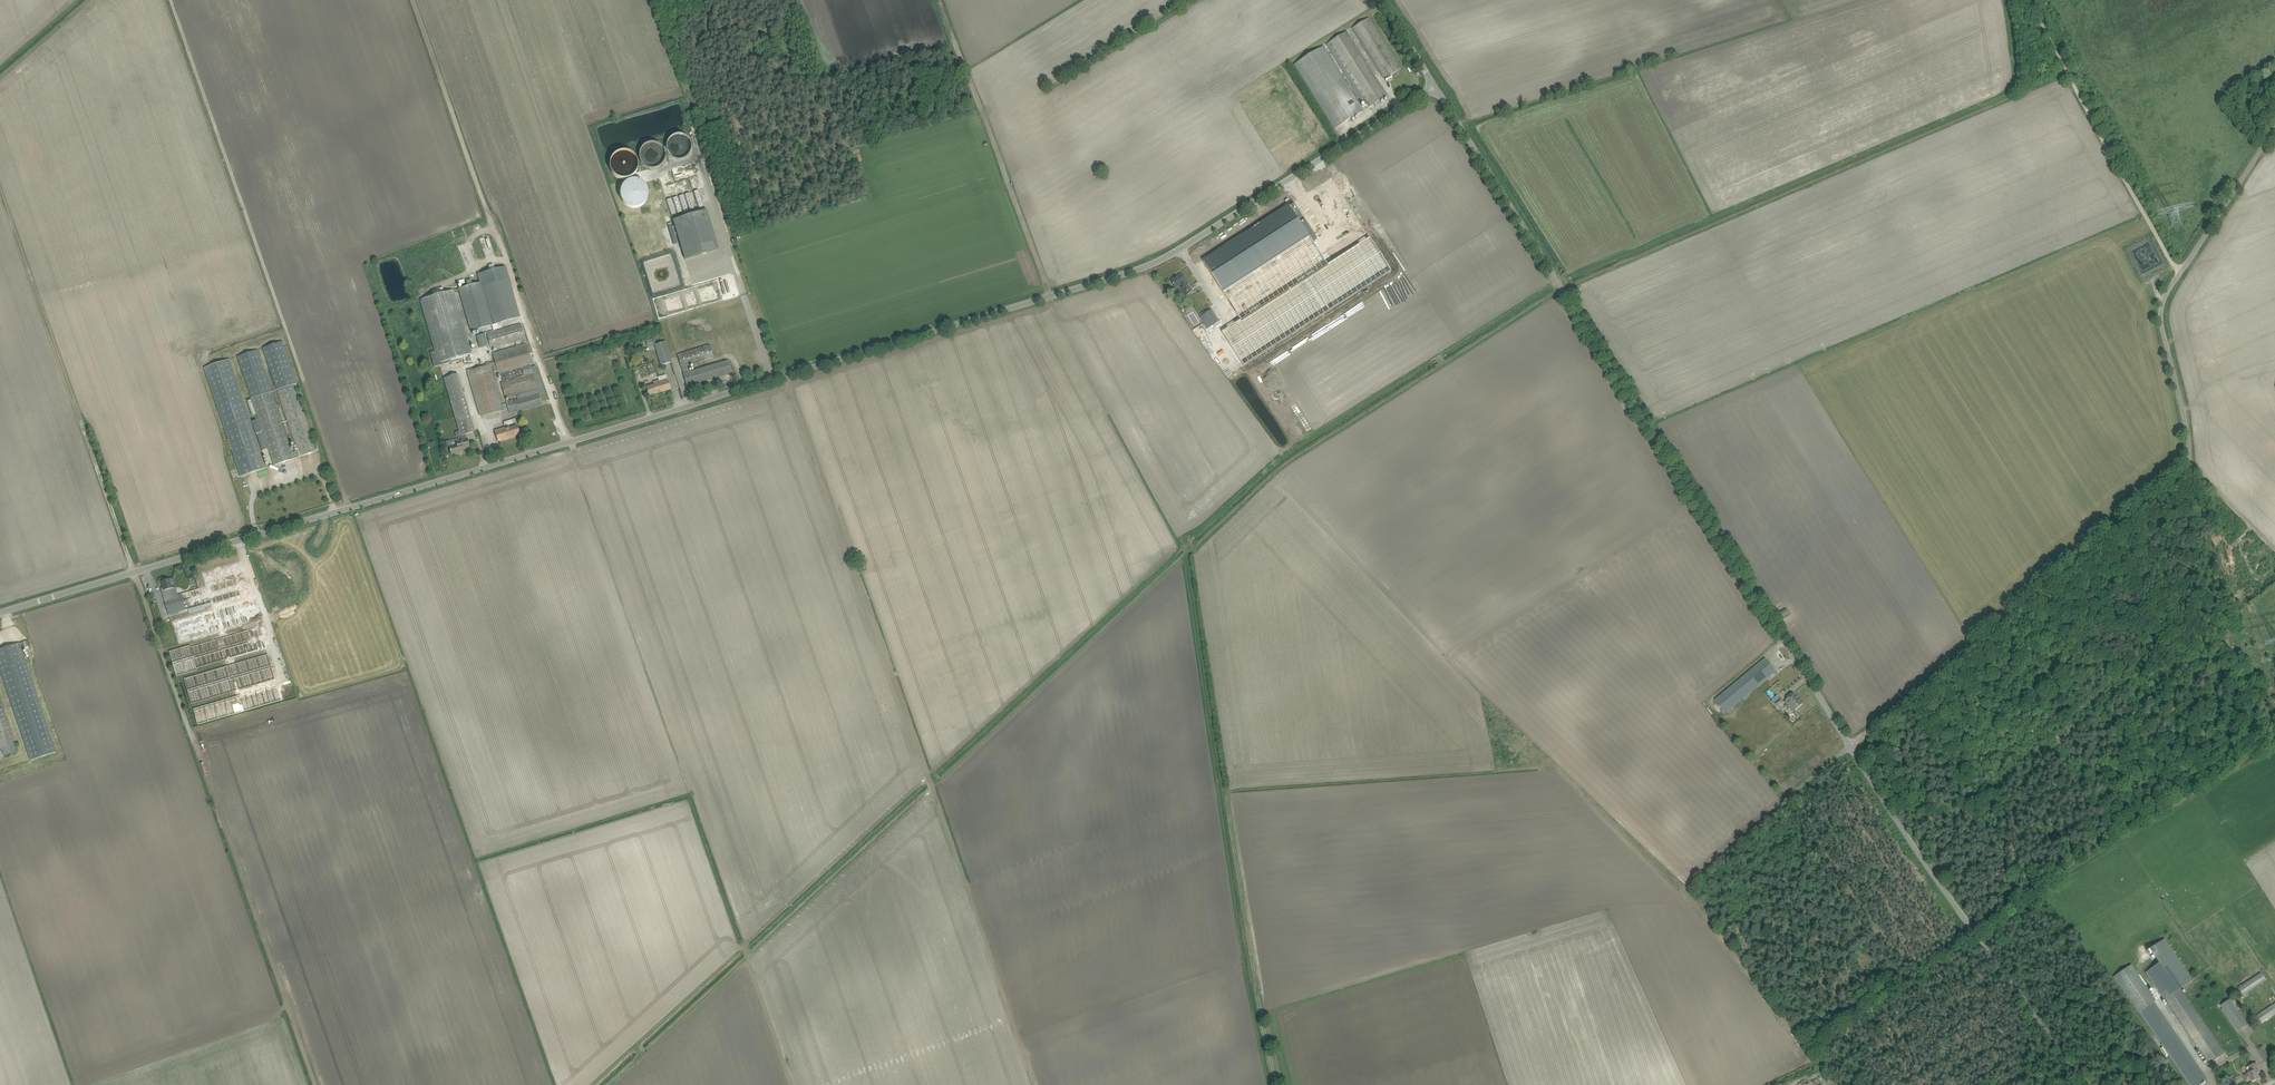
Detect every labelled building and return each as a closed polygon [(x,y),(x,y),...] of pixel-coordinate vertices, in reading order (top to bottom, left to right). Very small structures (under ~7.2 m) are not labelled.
[(1401,69),(1369,18),(1352,28),(1384,79),(1401,69)] [(1387,96),(1347,32),(1329,43),(1370,107),(1387,96)] [(1334,129),(1364,111),(1323,46),(1294,65),(1334,129)] [(691,135),(669,135),(669,158),(691,159),(691,135)] [(696,162),(688,167),(694,175),(702,170),(696,162)] [(695,205),(695,194),(684,194),(685,205),(695,205)] [(672,210),(682,209),(681,198),(671,198),(672,210)] [(1221,331),(1243,365),(1390,271),(1368,236),(1326,263),(1308,236),(1313,233),(1293,203),(1289,206),(1288,205),(1202,260),(1240,319),(1221,331)] [(705,206),(669,217),(668,213),(655,217),(657,226),(671,222),(671,221),(673,220),(685,260),(719,249),(705,206)] [(668,227),(673,244),(677,243),(672,226),(668,227)] [(647,268),(652,291),(658,290),(658,286),(668,288),(669,284),(674,283),(673,281),(665,279),(670,278),(669,274),(662,273),(661,273),(653,272),(653,269),(660,268),(664,268),(670,267),(664,266),(663,263),(666,262),(658,261),(663,260),(663,258),(659,259),(655,259),(644,261),(645,268),(647,267),(647,268)] [(471,331),(520,317),(512,288),(509,279),(505,266),(495,270),(493,264),(489,265),(490,271),(480,274),(480,273),(477,274),(480,283),(475,284),(474,282),(472,283),(471,279),(466,280),(468,286),(458,289),(471,331)] [(1178,277),(1177,276),(1170,281),(1175,288),(1179,286),(1185,295),(1192,291),(1184,277),(1183,278),(1181,275),(1178,277)] [(465,279),(458,281),(460,288),(467,285),(465,279)] [(429,294),(430,297),(420,300),(435,351),(430,353),(434,367),(450,363),(450,360),(472,354),(454,291),(449,292),(448,289),(445,289),(446,293),(445,293),(443,287),(432,290),(434,296),(433,297),(432,293),(429,294)] [(1223,329),(1211,310),(1200,317),(1212,336),(1223,329)] [(521,325),(487,335),(491,350),(526,340),(521,325)] [(485,334),(477,336),(480,348),(488,346),(485,334)] [(666,341),(655,345),(661,365),(672,362),(666,341)] [(277,391),(297,451),(292,453),(258,350),(237,357),(272,459),(274,466),(316,452),(293,385),(297,384),(283,342),(262,348),(277,391)] [(531,365),(533,365),(527,344),(493,354),(499,374),(501,374),(503,382),(501,383),(506,399),(538,390),(531,365)] [(678,355),(687,386),(732,373),(728,361),(689,372),(687,366),(714,358),(710,345),(678,355)] [(266,468),(230,360),(204,368),(241,477),(266,468)] [(469,371),(482,417),(503,410),(490,365),(469,371)] [(649,371),(649,372),(650,375),(656,374),(653,366),(650,367),(650,365),(644,367),(646,372),(649,371)] [(459,431),(460,436),(465,434),(465,435),(474,432),(475,432),(458,374),(457,374),(457,372),(448,374),(449,377),(444,378),(459,431)] [(661,386),(662,392),(671,389),(668,381),(667,379),(658,382),(660,386),(661,386)] [(660,386),(658,382),(654,383),(654,385),(646,387),(649,396),(662,392),(661,386),(660,386)] [(507,403),(509,412),(517,410),(518,413),(542,406),(539,394),(532,396),(507,403)] [(252,422),(254,428),(256,436),(262,434),(260,426),(258,420),(252,422)] [(495,431),(498,441),(520,434),(518,426),(509,428),(509,427),(495,431)] [(465,434),(460,436),(457,437),(459,441),(456,442),(457,445),(449,447),(452,455),(460,453),(459,451),(463,450),(463,449),(470,447),(467,439),(465,435),(465,434)] [(316,494),(314,487),(306,490),(305,488),(298,490),(301,502),(308,500),(307,496),(310,495),(310,496),(316,494)] [(164,591),(167,590),(175,588),(176,588),(173,578),(161,582),(164,591)] [(1786,609),(1779,613),(1782,617),(1789,613),(1786,609)] [(176,621),(159,626),(167,652),(183,647),(176,621)] [(29,643),(21,646),(0,652),(0,668),(32,763),(57,754),(23,651),(31,649),(29,643)] [(229,666),(184,678),(191,702),(208,698),(210,689),(211,689),(226,686),(227,689),(229,688),(230,691),(231,684),(243,681),(243,680),(247,679),(243,678),(244,675),(247,675),(248,679),(265,675),(265,676),(268,676),(269,675),(273,676),(273,678),(274,675),(269,654),(232,664),(229,653),(227,659),(229,666)] [(1715,700),(1725,713),(1776,671),(1766,658),(1715,700)] [(197,723),(282,702),(277,682),(254,688),(254,691),(239,694),(239,696),(193,707),(197,723)] [(1786,700),(1795,710),(1803,704),(1794,693),(1786,700)] [(1,749),(3,756),(18,751),(0,696),(0,750),(1,749)] [(1784,702),(1781,698),(1774,703),(1778,707),(1784,702)] [(2147,974),(2163,996),(2163,997),(2165,999),(2164,1000),(2208,1065),(2225,1053),(2180,988),(2181,988),(2181,989),(2195,979),(2195,978),(2192,980),(2188,974),(2191,972),(2190,971),(2187,973),(2184,967),(2186,965),(2185,964),(2183,966),(2179,960),(2181,959),(2181,957),(2178,959),(2174,953),(2177,952),(2176,951),(2174,952),(2170,947),(2172,945),(2171,944),(2169,945),(2165,940),(2167,938),(2167,937),(2150,949),(2161,964),(2147,974)] [(2151,993),(2135,969),(2132,971),(2117,981),(2118,982),(2119,984),(2121,987),(2122,989),(2124,991),(2125,993),(2127,996),(2129,998),(2130,1000),(2131,1002),(2133,1005),(2135,1007),(2136,1009),(2137,1011),(2139,1013),(2141,1011),(2191,1084),(2199,1084),(2207,1079),(2154,1002),(2156,1000),(2151,993)] [(2261,973),(2238,988),(2243,995),(2266,980),(2261,973)] [(2234,1025),(2238,1030),(2238,1031),(2247,1025),(2248,1024),(2230,999),(2229,1000),(2220,1006),(2222,1008),(2231,1020),(2234,1025)] [(2274,1014),(2274,1003),(2256,1016),(2261,1023),(2274,1014)] [(2258,1049),(2265,1061),(2270,1058),(2263,1046),(2258,1049)] [(2248,1073),(2244,1075),(2246,1081),(2251,1079),(2252,1081),(2259,1079),(2258,1077),(2259,1077),(2257,1074),(2260,1073),(2256,1063),(2249,1066),(2251,1071),(2248,1073)]
